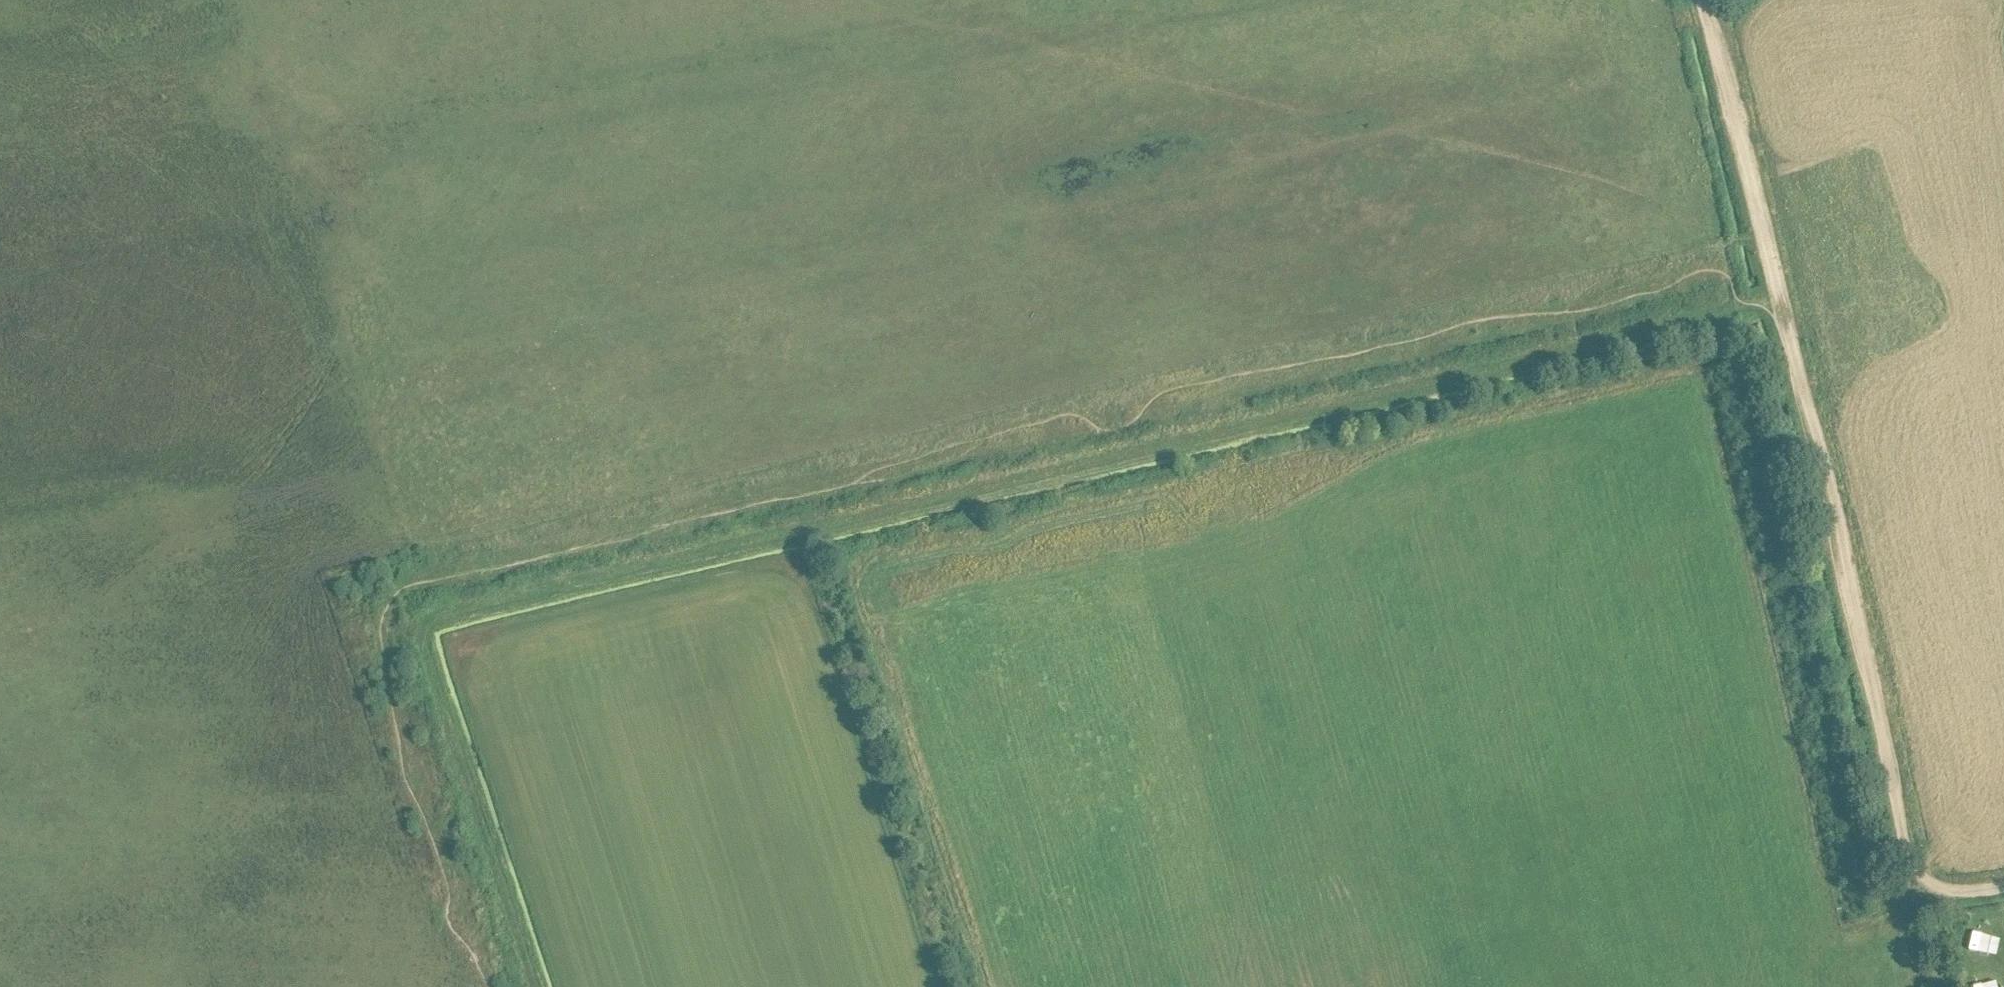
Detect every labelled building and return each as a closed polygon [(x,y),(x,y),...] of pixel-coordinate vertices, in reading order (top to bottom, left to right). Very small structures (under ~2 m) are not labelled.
[(1973,979),(1975,986),(1992,986),(1989,975),(1973,979)]
